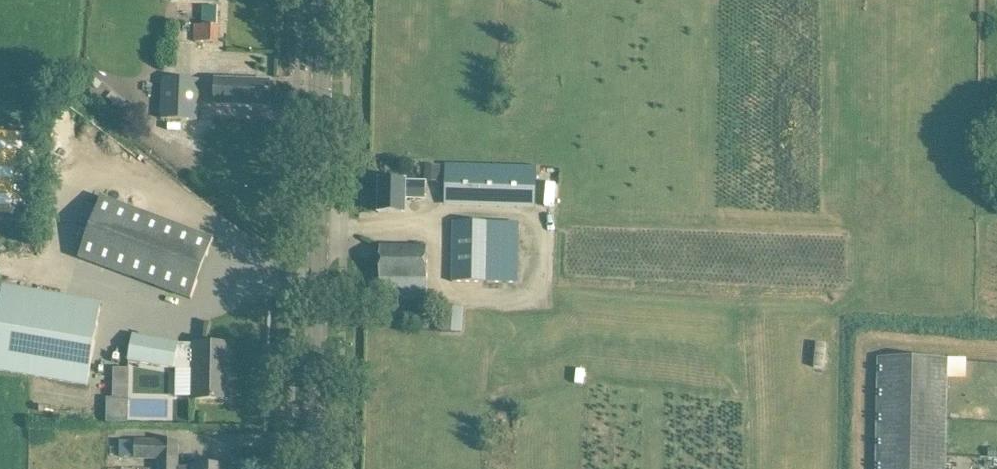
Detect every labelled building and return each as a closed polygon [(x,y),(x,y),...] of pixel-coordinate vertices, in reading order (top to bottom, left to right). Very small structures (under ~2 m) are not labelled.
[(196,43),(217,43),(219,7),(197,6),(196,43)] [(200,79),(164,77),(162,116),(197,118),(200,79)] [(269,105),(269,83),(218,82),(218,104),(269,105)] [(535,206),(536,171),(537,169),(446,167),(445,204),(535,206)] [(439,185),(440,169),(425,169),(426,186),(430,185),(439,185)] [(379,181),(378,213),(405,214),(406,198),(425,199),(425,183),(406,182),(406,181),(379,181)] [(191,300),(213,240),(101,198),(79,258),(191,300)] [(454,223),(453,283),(517,284),(518,231),(525,231),(525,226),(519,226),(519,224),(454,223)] [(429,248),(405,248),(380,247),(380,300),(428,301),(429,248)] [(101,301),(0,283),(0,369),(87,385),(101,301)] [(441,308),(440,333),(464,334),(465,309),(441,308)] [(229,400),(230,345),(194,344),(194,346),(178,346),(179,344),(133,334),(127,361),(175,370),(176,366),(192,366),(192,400),(229,400)] [(878,468),(947,468),(949,359),(881,357),(878,468)] [(113,399),(107,399),(107,424),(128,424),(129,400),(113,399)] [(228,468),(193,467),(193,468),(177,468),(177,443),(119,442),(119,456),(135,456),(135,459),(159,460),(159,468),(228,468)]
